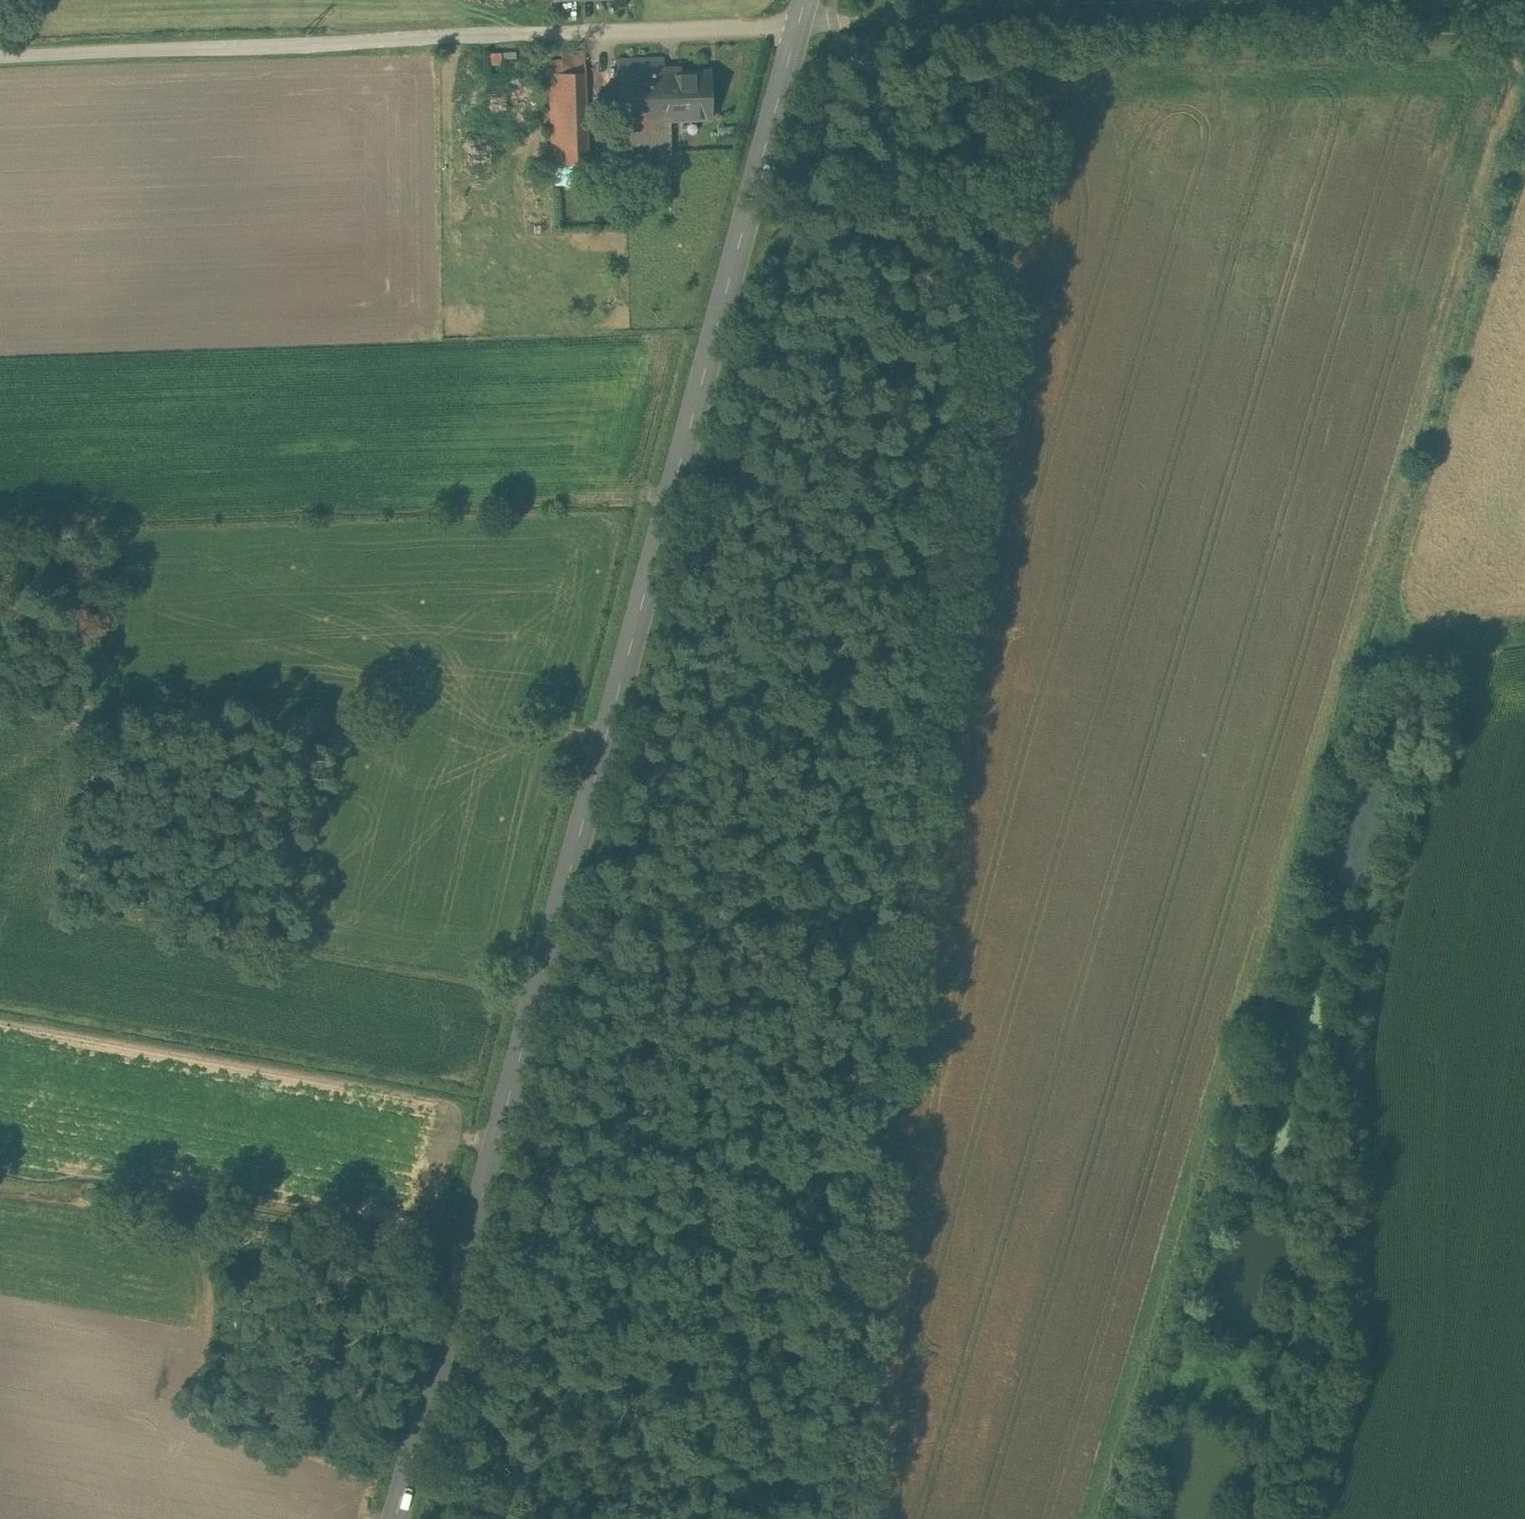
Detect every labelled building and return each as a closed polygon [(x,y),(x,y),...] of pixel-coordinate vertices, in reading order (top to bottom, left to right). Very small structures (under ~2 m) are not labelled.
[(507,50),(489,50),(490,74),(508,73),(507,50)] [(618,59),(618,72),(662,71),(662,58),(618,59)] [(550,60),(551,73),(585,72),(585,59),(550,60)] [(662,71),(618,72),(620,120),(670,119),(712,117),(711,69),(662,71)] [(585,72),(551,73),(554,163),(588,162),(585,72)] [(670,119),(620,120),(621,157),(672,155),(670,119)]
